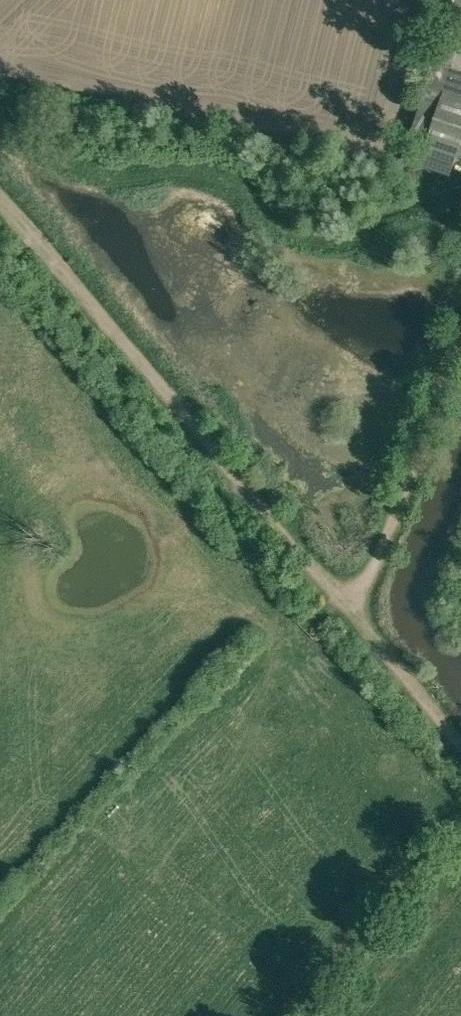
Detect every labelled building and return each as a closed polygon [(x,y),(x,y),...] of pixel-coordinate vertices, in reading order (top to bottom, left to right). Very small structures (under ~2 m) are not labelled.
[(435,60),(460,69),(460,0),(454,0),(435,60)] [(460,158),(460,96),(444,91),(426,145),(409,140),(403,161),(450,176),(456,156),(460,158)]
